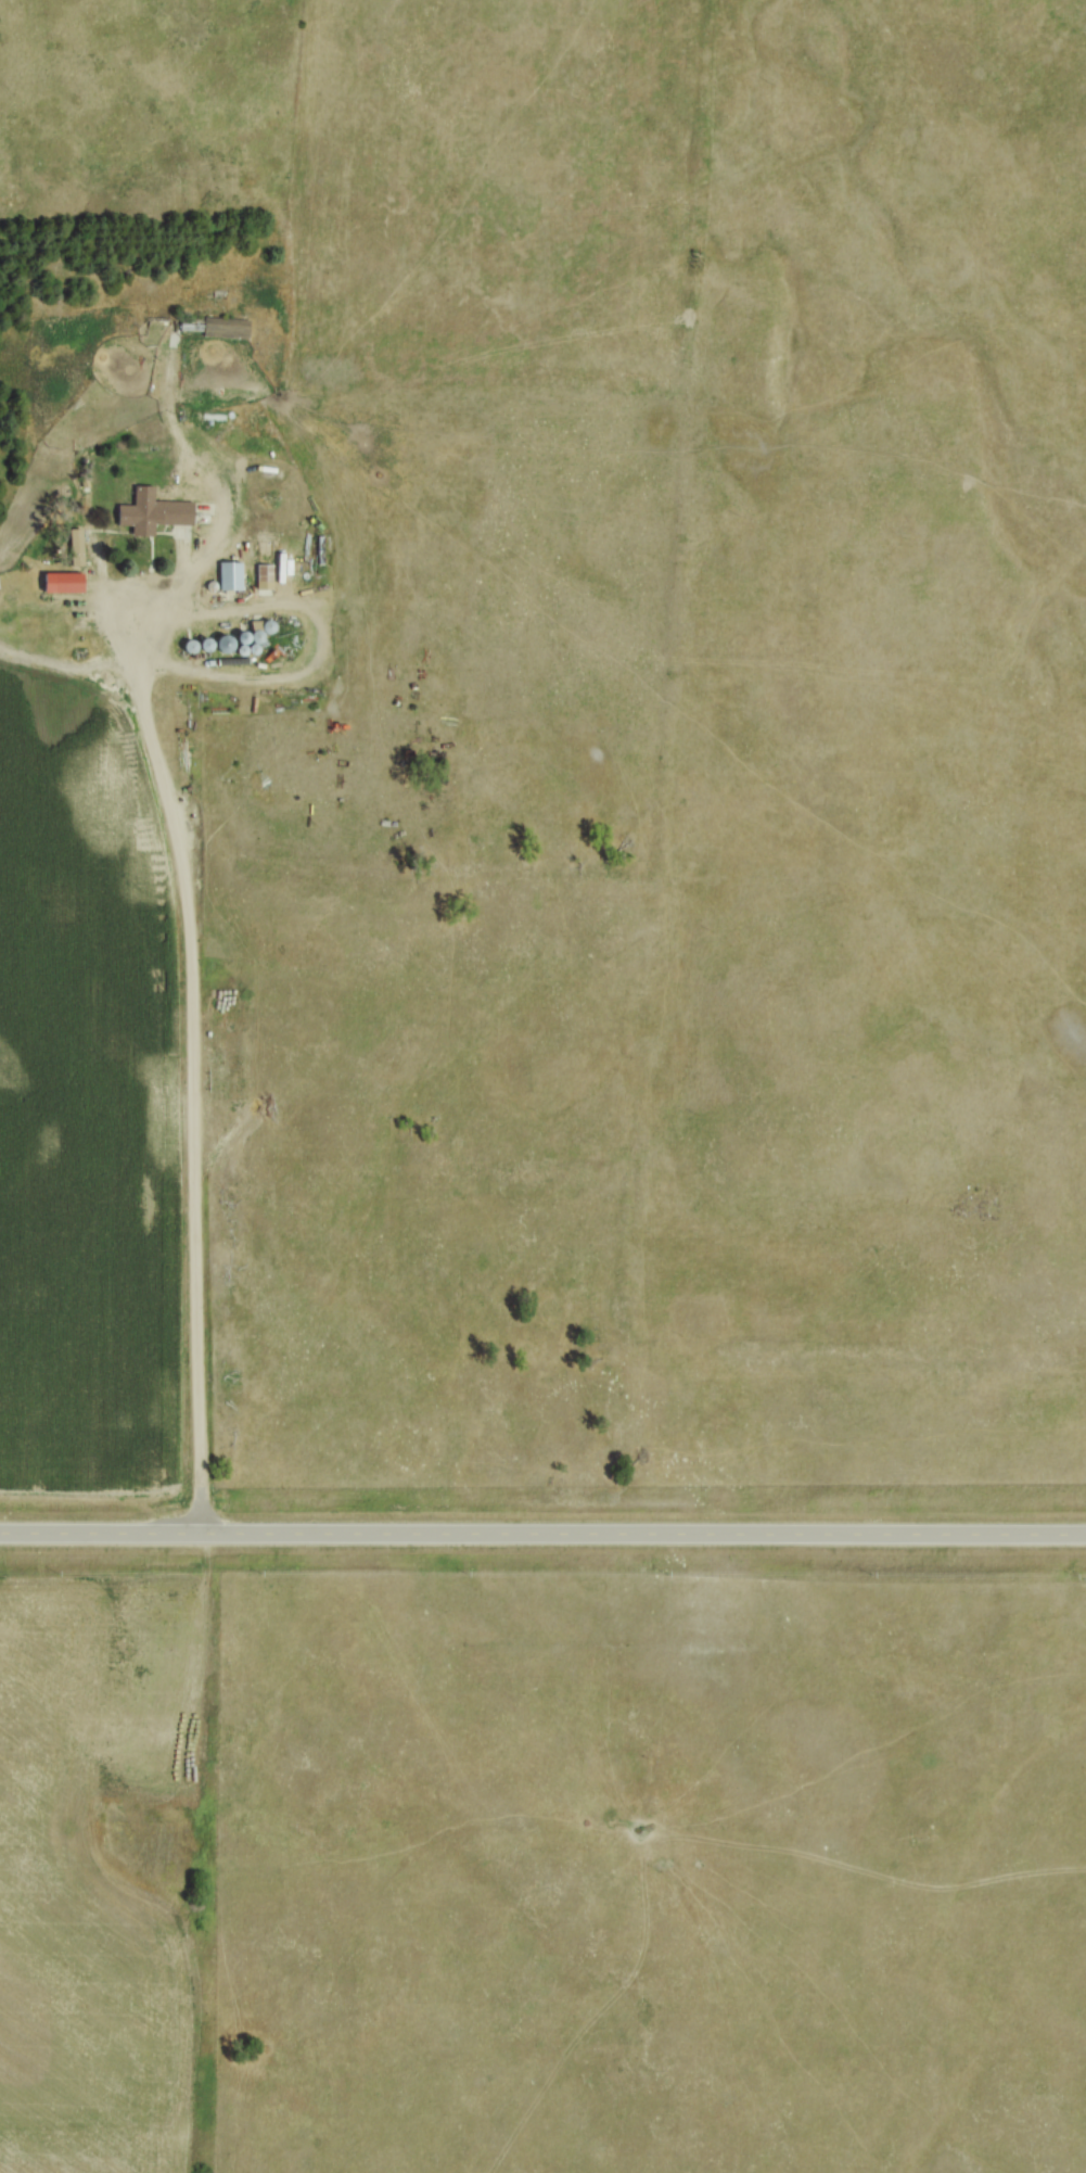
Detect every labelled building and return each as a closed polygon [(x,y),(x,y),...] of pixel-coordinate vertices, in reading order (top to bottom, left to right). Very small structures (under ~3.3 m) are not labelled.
[(189,527),(189,504),(151,504),(151,489),(131,489),(131,507),(113,507),(113,528),(128,528),(128,539),(150,539),(150,527),(189,527)] [(79,532),(67,532),(67,570),(79,570),(79,532)] [(216,593),(239,593),(239,565),(216,565),(216,593)] [(255,568),(255,598),(271,598),(271,568),(255,568)] [(178,642),(178,654),(225,654),(225,642),(178,642)]
